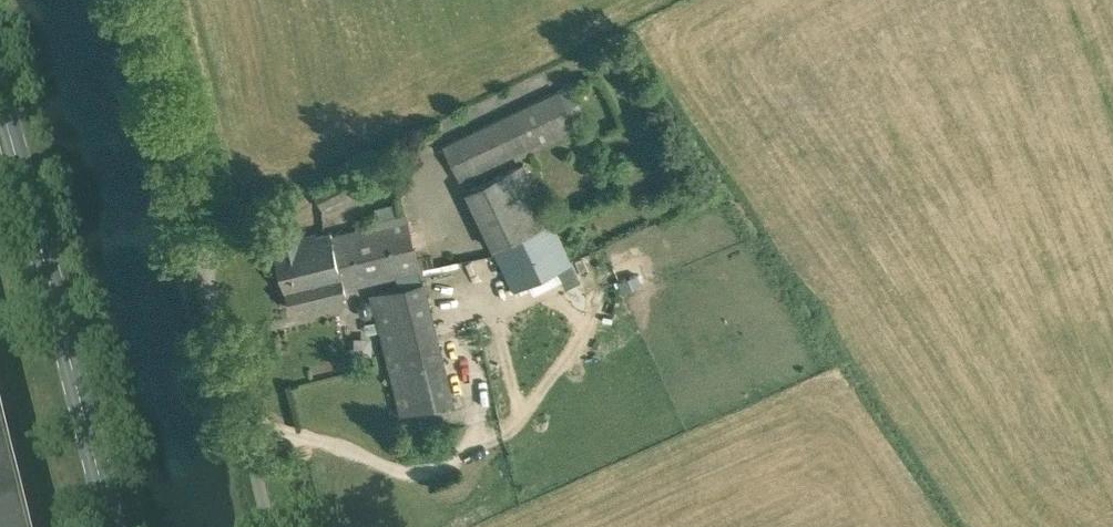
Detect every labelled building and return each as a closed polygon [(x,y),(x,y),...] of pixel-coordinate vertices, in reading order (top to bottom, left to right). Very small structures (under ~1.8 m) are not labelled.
[(523,156),(577,130),(558,89),(444,144),(461,181),(521,152),(523,156)] [(493,250),(513,292),(573,262),(552,220),(524,162),(465,190),(493,250)] [(313,190),(322,208),(348,195),(340,178),(313,190)] [(280,246),(275,247),(290,308),(346,295),(344,288),(420,270),(406,212),(373,220),(374,223),(300,241),(298,231),(277,236),(280,246)] [(424,282),(371,295),(372,297),(375,312),(386,356),(401,414),(405,413),(453,402),(439,343),(424,282)] [(0,433),(0,526),(24,526),(0,433)]
